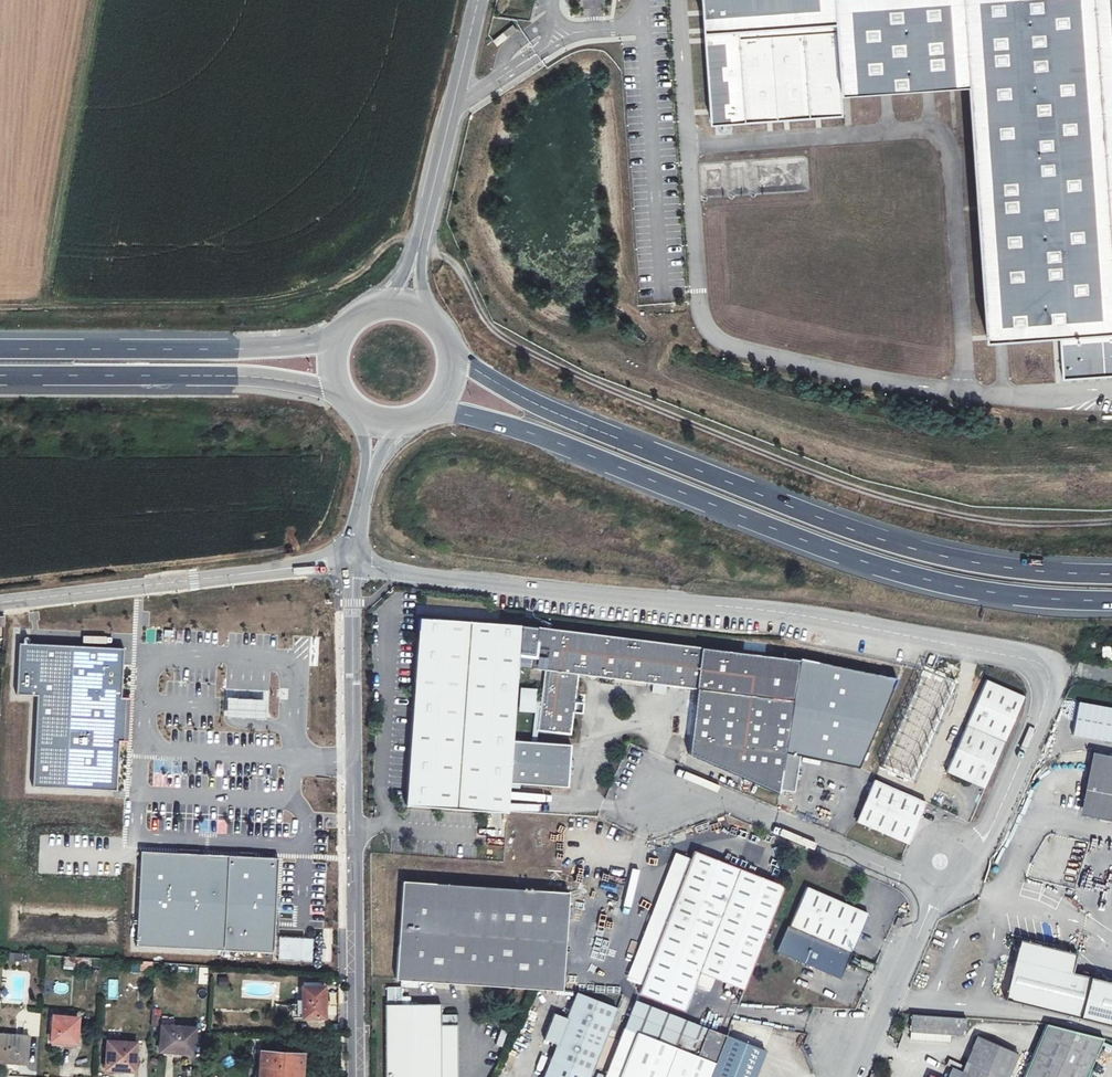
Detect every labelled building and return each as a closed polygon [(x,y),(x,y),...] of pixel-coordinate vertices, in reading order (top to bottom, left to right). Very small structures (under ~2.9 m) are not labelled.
[(706,20),(845,11),(845,0),(704,0),(706,20)] [(845,11),(851,87),(965,79),(983,333),(1061,328),(1111,324),(1111,0),(845,0),(845,11)] [(845,11),(706,20),(711,118),(853,109),(851,87),(845,11)] [(513,25),(503,32),(508,38),(517,31),(513,25)] [(508,38),(503,32),(493,41),(497,46),(508,38)] [(1061,328),(1064,375),(1111,372),(1111,324),(1061,328)] [(1052,332),(1053,341),(1062,341),(1061,332),(1052,332)] [(416,618),(404,806),(491,812),(493,788),(507,788),(518,625),(416,618)] [(535,629),(530,670),(543,672),(539,705),(532,704),(533,691),(522,690),(519,713),(530,714),(531,708),(539,709),(536,733),(570,737),(577,676),(652,685),(651,694),(664,696),(665,687),(695,690),(687,755),(703,762),(742,766),(741,777),(741,782),(776,794),(792,660),(535,629)] [(812,639),(799,640),(798,652),(810,653),(812,639)] [(125,651),(21,647),(19,698),(39,699),(35,788),(119,791),(125,651)] [(881,667),(812,655),(806,699),(876,710),(881,667)] [(984,789),(1004,743),(1024,697),(984,680),(965,726),(945,772),(984,789)] [(1073,737),(1111,742),(1111,707),(1077,703),(1073,737)] [(1111,779),(1111,763),(1094,758),(1087,791),(1087,792),(1083,812),(1102,817),(1107,796),(1108,796),(1111,779)] [(742,766),(703,762),(741,777),(742,766)] [(924,803),(871,782),(854,824),(907,845),(908,844),(924,803)] [(493,788),(491,812),(505,813),(507,788),(493,788)] [(283,849),(144,840),(137,947),(276,956),(283,849)] [(640,983),(636,995),(679,1013),(690,985),(694,973),(710,979),(737,989),(777,887),(689,853),(684,866),(640,983)] [(671,861),(627,979),(640,983),(684,866),(671,861)] [(569,894),(400,884),(394,980),(532,988),(563,990),(569,894)] [(803,889),(787,928),(849,954),(865,915),(803,889)] [(898,920),(893,918),(890,925),(895,928),(898,920)] [(849,955),(784,928),(774,954),(838,981),(849,955)] [(1014,939),(999,1000),(1111,1029),(1111,985),(1067,973),(1072,954),(1061,952),(1062,948),(1060,946),(1053,944),(1050,946),(1050,948),(1014,939)] [(872,967),(859,961),(856,968),(869,973),(872,967)] [(199,968),(200,984),(208,984),(207,967),(199,968)] [(28,972),(10,972),(10,981),(28,981),(28,972)] [(80,974),(62,973),(62,982),(80,983),(80,974)] [(694,973),(690,985),(706,991),(710,979),(694,973)] [(106,1000),(117,1000),(118,979),(106,979),(106,1000)] [(325,1024),(325,994),(302,995),(303,1024),(325,1024)] [(611,1010),(570,994),(561,1019),(548,1013),(537,1040),(551,1045),(539,1076),(586,1076),(611,1010)] [(383,1006),(399,1006),(399,997),(374,996),(373,1006),(383,1006)] [(439,1005),(399,1006),(383,1006),(385,1076),(436,1076),(435,1026),(440,1026),(439,1005)] [(691,1030),(634,1008),(625,1032),(693,1058),(705,1029),(693,1025),(691,1030)] [(965,1035),(966,1018),(912,1014),(912,1032),(965,1035)] [(440,1026),(435,1026),(436,1076),(458,1076),(457,1025),(440,1026)] [(1102,1040),(1044,1025),(1022,1076),(1086,1076),(1102,1040)] [(722,1036),(705,1029),(693,1058),(625,1032),(624,1031),(606,1076),(707,1076),(722,1036)] [(76,1059),(77,1031),(49,1031),(48,1053),(59,1054),(59,1060),(76,1059)] [(196,1059),(198,1036),(163,1034),(161,1058),(196,1059)] [(722,1036),(707,1076),(753,1076),(764,1052),(722,1036)] [(958,1076),(1007,1076),(1016,1054),(975,1036),(959,1075),(958,1076)] [(31,1053),(0,1051),(0,1076),(18,1076),(30,1076),(31,1053)] [(265,1061),(265,1076),(305,1076),(307,1054),(290,1053),(289,1062),(265,1061)] [(140,1055),(109,1054),(109,1076),(138,1076),(140,1055)]
